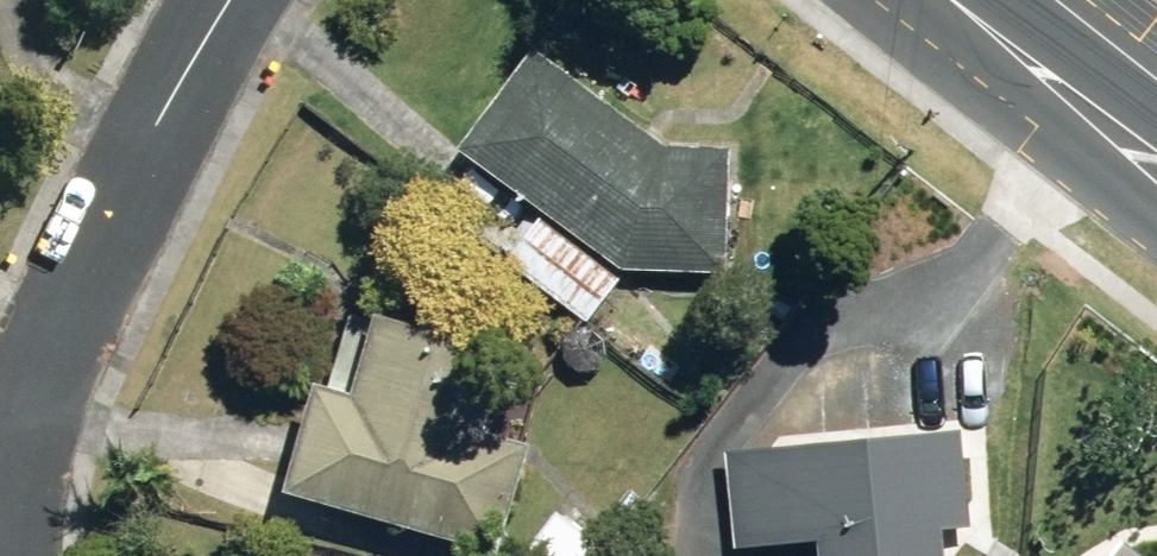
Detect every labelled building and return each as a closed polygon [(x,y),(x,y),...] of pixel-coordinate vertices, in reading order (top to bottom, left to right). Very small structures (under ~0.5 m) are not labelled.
[(628,267),(731,271),(733,146),(668,145),(544,49),(469,147),(628,267)] [(510,260),(592,323),(625,276),(544,215),(510,260)] [(296,495),(505,548),(533,436),(500,428),(521,344),(353,303),(334,382),(327,380),(296,495)] [(583,368),(599,369),(612,356),(613,339),(600,326),(583,326),(570,338),(570,356),(583,368)] [(953,535),(981,532),(971,426),(725,450),(735,550),(822,541),(824,555),(955,555),(953,535)] [(605,539),(570,509),(528,555),(590,555),(605,539)] [(1131,538),(1117,555),(1153,555),(1131,538)]
